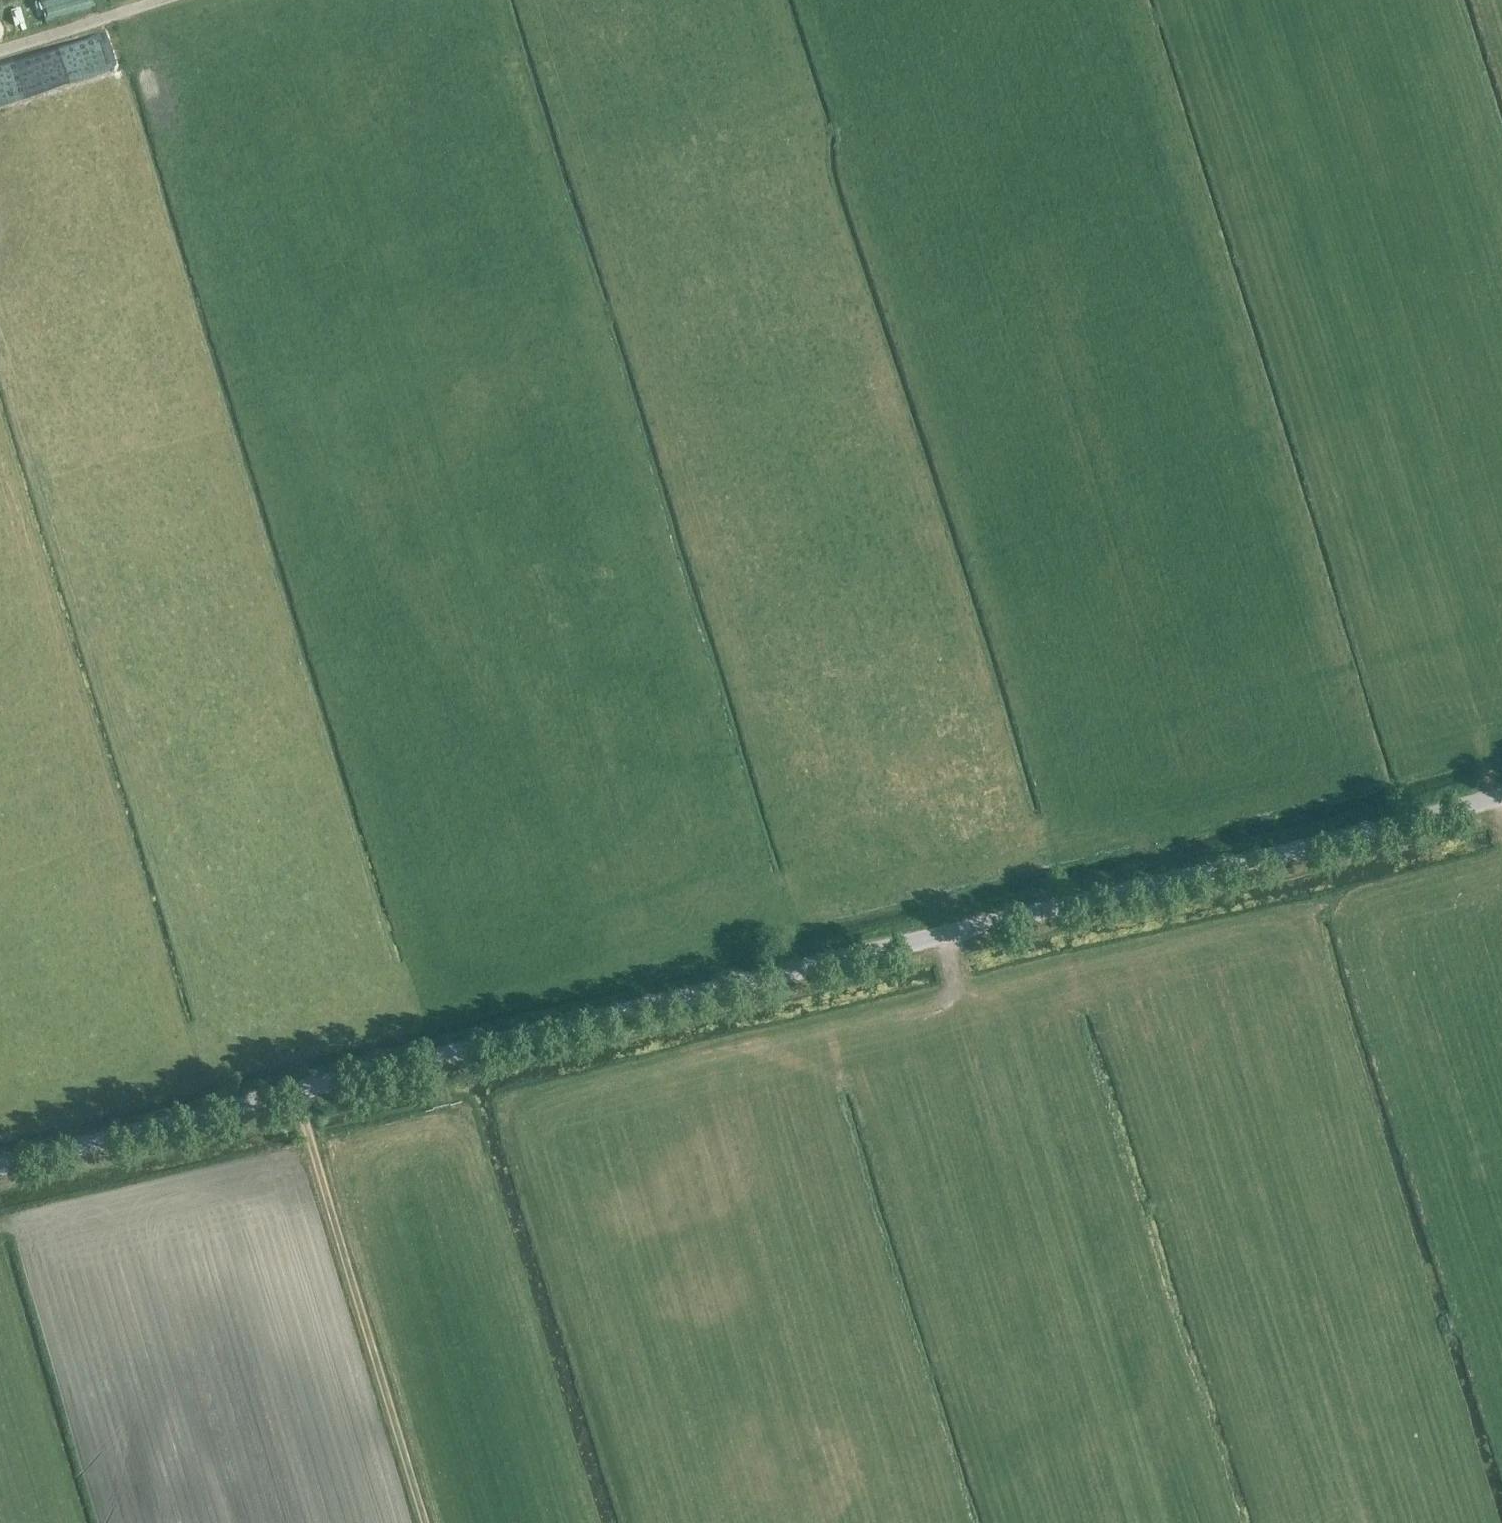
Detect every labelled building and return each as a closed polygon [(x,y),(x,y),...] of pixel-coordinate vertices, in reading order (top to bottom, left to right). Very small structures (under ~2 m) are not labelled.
[(124,22),(96,28),(104,61),(132,55),(124,22)]
